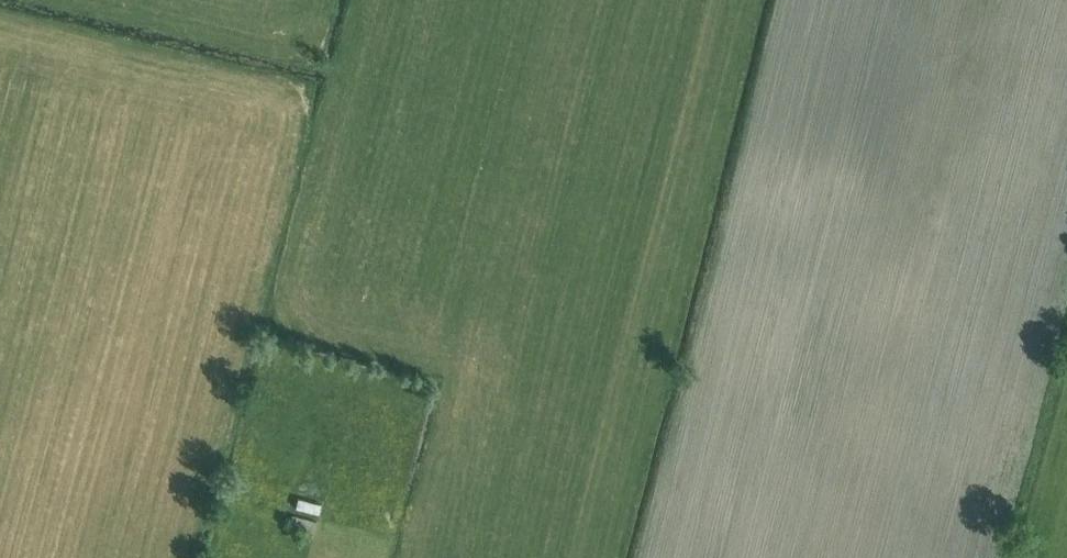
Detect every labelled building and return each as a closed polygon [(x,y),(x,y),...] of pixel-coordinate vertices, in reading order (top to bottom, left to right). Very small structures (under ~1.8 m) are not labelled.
[(319,520),(294,513),(290,528),(315,535),(319,520)]
